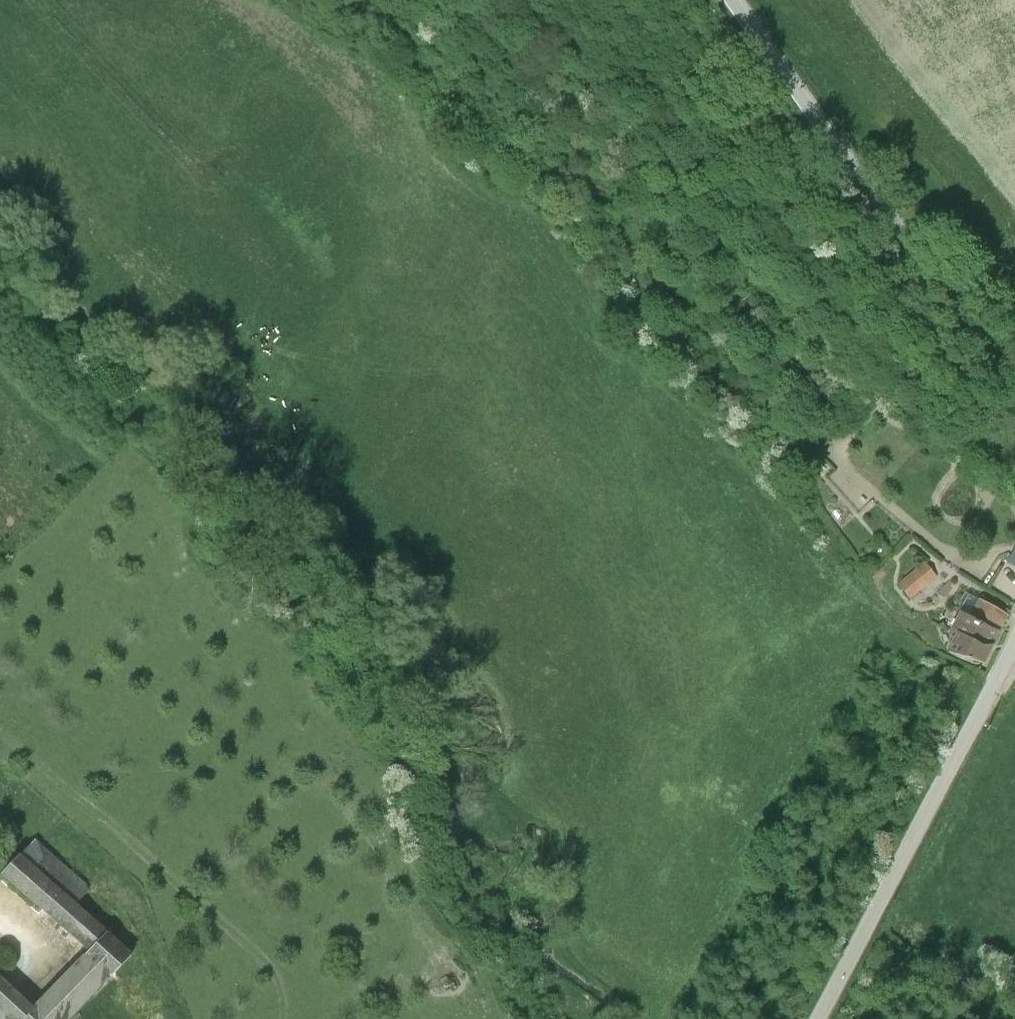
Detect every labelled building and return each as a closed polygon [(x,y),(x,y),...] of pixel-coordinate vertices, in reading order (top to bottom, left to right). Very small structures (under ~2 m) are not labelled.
[(921,585),(949,564),(936,547),(908,568),(921,585)] [(982,660),(1013,604),(974,583),(954,621),(960,624),(950,643),(982,660)] [(8,1018),(71,1018),(132,955),(121,945),(135,930),(124,920),(129,914),(95,883),(91,888),(35,838),(1,875),(88,951),(33,1007),(0,976),(0,1012),(8,1018)]
